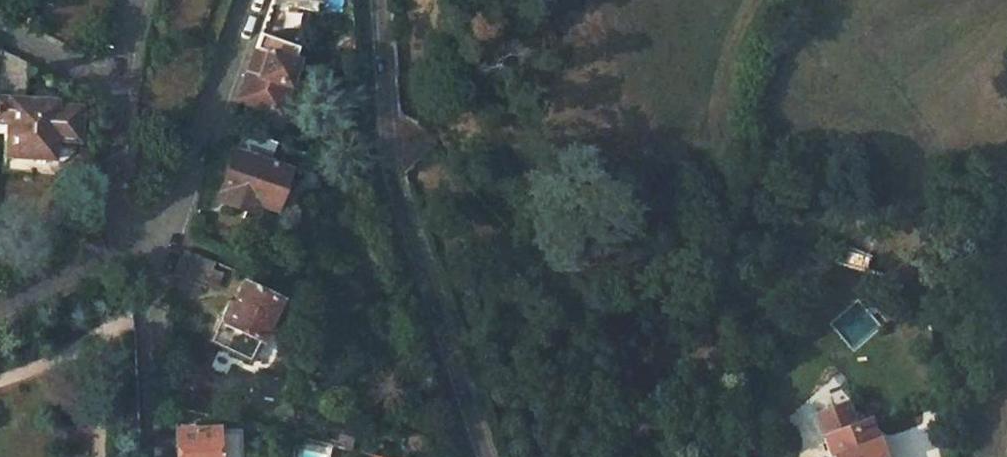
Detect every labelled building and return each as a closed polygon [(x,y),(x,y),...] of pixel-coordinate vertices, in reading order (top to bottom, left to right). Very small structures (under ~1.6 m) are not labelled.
[(236,103),(277,118),(296,65),(294,64),(298,49),(260,35),(236,103)] [(22,99),(25,62),(0,50),(0,123),(4,123),(2,155),(50,159),(51,139),(75,141),(77,108),(54,105),(54,101),(22,99)] [(242,132),(216,203),(270,222),(288,175),(284,173),(292,150),(242,132)] [(753,174),(740,175),(740,185),(753,185),(753,174)] [(204,291),(215,264),(183,252),(173,278),(204,291)] [(218,324),(208,345),(249,364),(276,302),(243,286),(224,327),(218,324)] [(134,297),(123,299),(124,307),(134,306),(134,297)] [(816,413),(832,456),(882,456),(869,420),(855,425),(847,402),(816,413)] [(237,436),(214,437),(214,432),(173,433),(174,456),(238,456),(237,436)] [(350,438),(336,434),(334,441),(332,448),(348,451),(350,438)] [(332,448),(334,441),(323,438),(321,446),(332,448)]
